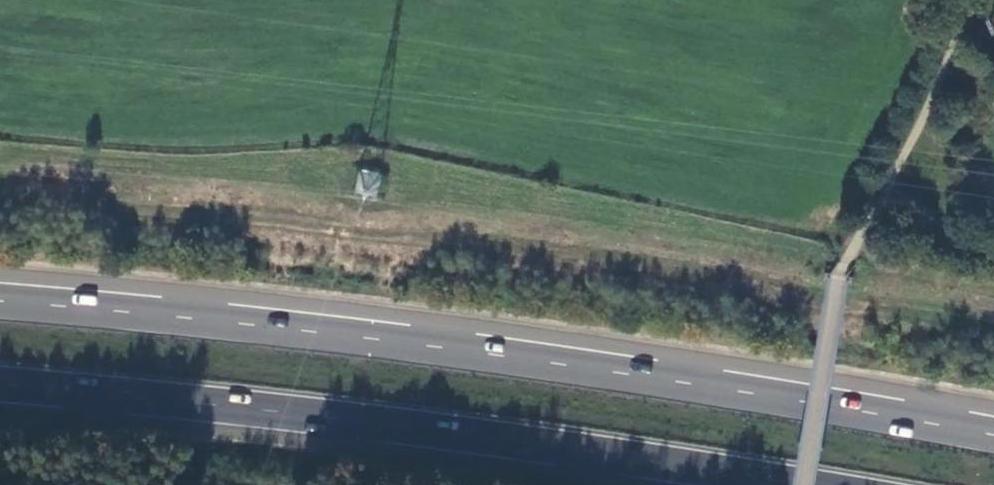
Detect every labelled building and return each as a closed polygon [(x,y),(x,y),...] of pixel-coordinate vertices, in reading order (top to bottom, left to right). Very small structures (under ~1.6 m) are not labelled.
[(359,170),(357,190),(378,192),(380,173),(359,170)]
